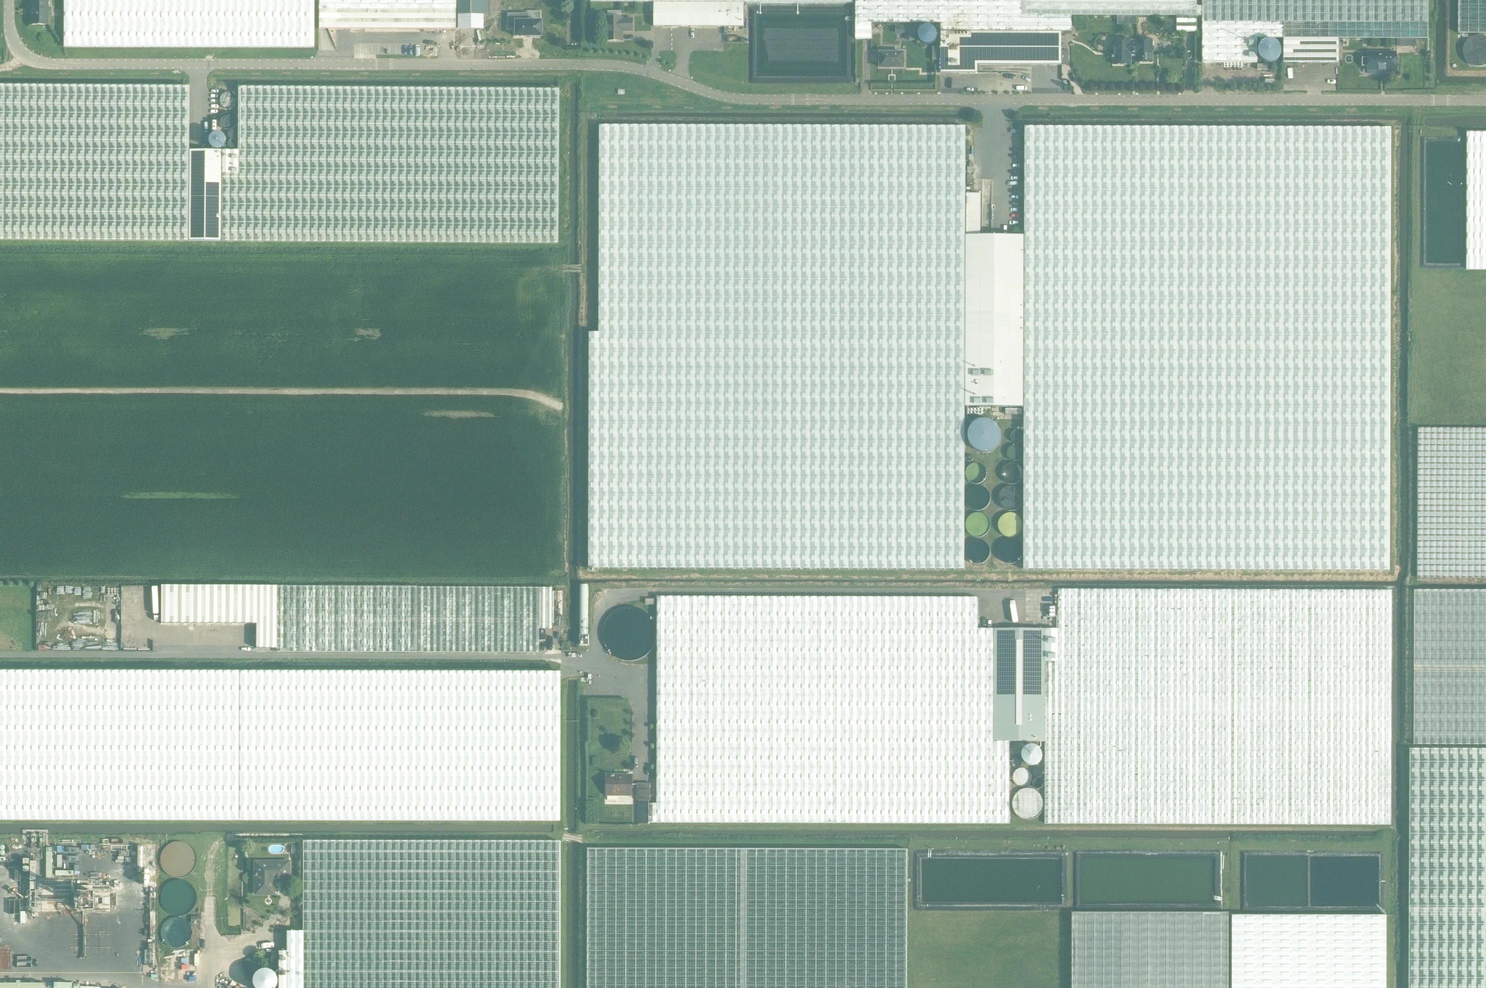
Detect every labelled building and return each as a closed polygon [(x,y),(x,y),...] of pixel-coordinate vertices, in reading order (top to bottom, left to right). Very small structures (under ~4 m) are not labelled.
[(30,9),(31,9),(31,14),(30,14),(30,25),(48,25),(48,0),(30,0),(30,9)] [(64,46),(314,46),(314,0),(64,0),(64,46)] [(455,9),(455,0),(319,0),(319,9),(455,9)] [(458,14),(484,14),(484,0),(458,0),(458,14)] [(856,14),(1062,15),(1062,31),(1072,31),(1072,15),(1177,15),(1177,31),(1197,31),(1197,0),(856,0),(856,14)] [(1428,0),(1203,0),(1202,61),(1258,61),(1258,39),(1284,39),(1284,62),(1338,62),(1338,38),(1428,38),(1428,0)] [(1458,33),(1485,33),(1485,0),(1458,0),(1458,33)] [(744,26),(744,1),(654,1),(654,26),(744,26)] [(455,29),(455,9),(319,9),(319,29),(455,29)] [(541,36),(541,21),(525,21),(525,14),(508,14),(508,28),(515,28),(515,36),(541,36)] [(1062,50),(1062,31),(1062,15),(856,14),(856,38),(872,38),(872,22),(941,22),(941,72),(978,72),(978,64),(1069,64),(1069,50),(1062,50)] [(623,30),(633,30),(633,18),(623,18),(623,17),(607,17),(607,40),(623,40),(623,30)] [(896,24),(896,33),(906,33),(906,40),(916,40),(916,24),(896,24)] [(1114,65),(1131,65),(1131,55),(1137,55),(1137,62),(1152,62),(1152,40),(1137,40),(1137,41),(1131,41),(1131,40),(1114,40),(1114,41),(1112,41),(1112,48),(1114,48),(1114,57),(1112,57),(1112,58),(1114,58),(1114,65)] [(1408,43),(1411,50),(1418,48),(1415,40),(1408,43)] [(1396,71),(1396,52),(1368,52),(1368,57),(1362,57),(1362,65),(1368,65),(1368,71),(1369,71),(1369,73),(1380,73),(1380,71),(1396,71)] [(880,53),(880,68),(904,68),(904,53),(880,53)] [(188,241),(189,150),(189,87),(0,86),(0,240),(188,241)] [(221,150),(221,241),(558,243),(559,89),(238,87),(238,150),(221,150)] [(964,569),(965,407),(966,194),(966,127),(600,126),(599,333),(590,333),(589,568),(964,569)] [(1024,235),(1024,407),(1024,569),(1390,570),(1391,128),(1025,127),(1025,235),(1024,235)] [(1466,132),(1466,270),(1485,270),(1485,132),(1466,132)] [(221,150),(189,150),(188,241),(221,241),(221,150)] [(965,407),(1024,407),(1024,235),(981,235),(981,194),(966,194),(965,407)] [(1418,428),(1417,578),(1485,578),(1485,429),(1418,428)] [(276,648),(276,587),(253,587),(253,594),(218,594),(218,586),(192,586),(191,624),(257,624),(256,648),(276,648)] [(417,587),(276,587),(276,648),(276,652),(417,653),(538,653),(538,629),(551,629),(552,588),(417,587)] [(1045,741),(1045,823),(1391,824),(1391,591),(1059,590),(1058,629),(1047,629),(1045,741)] [(1414,590),(1414,744),(1485,744),(1485,591),(1414,590)] [(1010,824),(1010,741),(994,741),(994,629),(978,629),(978,598),(658,597),(658,804),(650,804),(650,823),(1010,824)] [(994,741),(1010,741),(1045,741),(1047,629),(994,629),(994,741)] [(561,681),(561,672),(0,671),(0,820),(559,821),(561,681)] [(1453,749),(1409,749),(1409,987),(1485,987),(1485,749),(1453,749)] [(633,795),(633,776),(620,776),(620,775),(607,775),(607,795),(633,795)] [(650,801),(651,801),(651,783),(638,783),(638,801),(639,801),(650,801)] [(650,801),(639,801),(639,824),(650,824),(650,823),(650,804),(650,801)] [(303,987),(559,987),(559,842),(483,842),(303,842),(303,931),(303,987)] [(588,847),(588,987),(907,987),(907,849),(747,847),(588,847)] [(274,879),(275,880),(288,880),(288,863),(256,864),(256,874),(255,874),(255,876),(256,876),(256,884),(255,885),(255,889),(256,890),(256,893),(273,893),(273,883),(272,881),(274,879)] [(1229,912),(1073,912),(1073,987),(1229,987),(1229,912)] [(1233,914),(1233,987),(1386,987),(1386,915),(1233,914)] [(303,931),(287,931),(287,951),(278,951),(278,987),(303,987),(303,931)]
